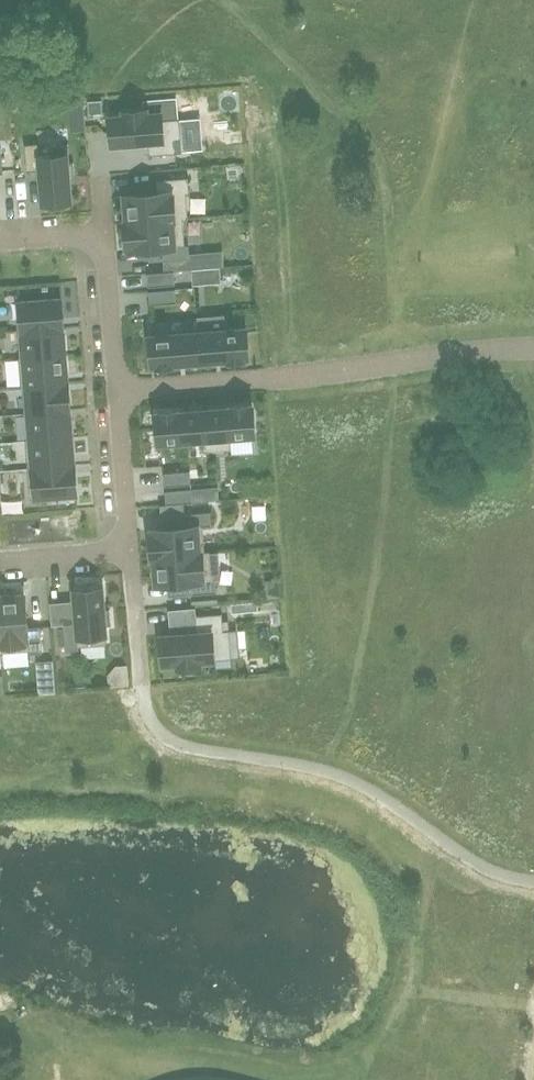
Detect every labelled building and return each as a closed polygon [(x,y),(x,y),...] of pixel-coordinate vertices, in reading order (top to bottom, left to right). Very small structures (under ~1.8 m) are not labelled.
[(124,115),(110,116),(112,144),(148,142),(149,154),(176,153),(175,140),(181,140),(179,119),(161,120),(161,112),(147,113),(147,110),(123,111),(124,115)] [(38,143),(24,144),(26,171),(39,170),(42,203),(70,200),(69,178),(75,178),(73,162),(67,162),(66,144),(38,146),(38,143)] [(126,221),(124,222),(124,223),(183,218),(187,218),(185,191),(189,190),(188,177),(156,179),(157,192),(124,195),(126,221)] [(183,218),(124,223),(126,247),(128,247),(129,250),(162,248),(163,261),(189,259),(188,245),(185,245),(183,218)] [(163,271),(147,272),(148,286),(174,285),(173,271),(163,271)] [(174,289),(148,290),(149,304),(155,304),(175,302),(174,289)] [(63,327),(60,298),(19,301),(22,330),(62,327),(63,327)] [(64,354),(62,327),(22,330),(24,356),(24,357),(64,354)] [(247,356),(245,327),(198,331),(200,360),(228,357),(228,358),(243,357),(243,356),(247,356)] [(200,360),(198,331),(150,335),(152,364),(156,363),(156,364),(172,363),(172,362),(200,360)] [(66,381),(64,354),(24,357),(24,356),(19,357),(21,386),(26,386),(26,385),(48,383),(66,382),(66,381)] [(67,381),(66,381),(66,382),(48,383),(26,385),(26,386),(28,413),(69,410),(67,381)] [(232,407),(204,409),(206,438),(207,451),(231,449),(230,436),(254,434),(252,405),(248,405),(248,404),(232,406),(232,407)] [(206,438),(204,409),(176,411),(176,410),(160,412),(160,413),(156,413),(159,442),(206,438)] [(71,436),(69,410),(28,413),(30,439),(31,440),(71,436)] [(73,463),(71,436),(31,440),(30,439),(25,440),(28,468),(73,464),(73,463)] [(74,463),(73,463),(73,464),(28,468),(30,497),(76,493),(74,463)] [(190,470),(163,472),(164,486),(191,483),(190,470)] [(191,488),(165,490),(166,504),(192,502),(191,488)] [(205,551),(203,526),(202,525),(211,525),(210,511),(184,513),(185,526),(152,529),(152,532),(149,532),(151,557),(210,552),(210,551),(205,551)] [(212,579),(210,552),(151,557),(152,558),(154,557),(156,584),(189,581),(190,594),(216,592),(215,578),(212,579)] [(76,623),(63,624),(65,650),(79,649),(78,646),(106,644),(105,625),(111,625),(109,609),(103,609),(102,587),(74,590),(76,623)] [(1,652),(28,650),(28,653),(42,652),(40,626),(27,627),(24,594),(0,595),(0,639),(1,652)] [(201,660),(232,657),(230,629),(223,630),(222,612),(195,615),(197,632),(161,635),(163,663),(177,662),(177,666),(201,664),(201,660)]
